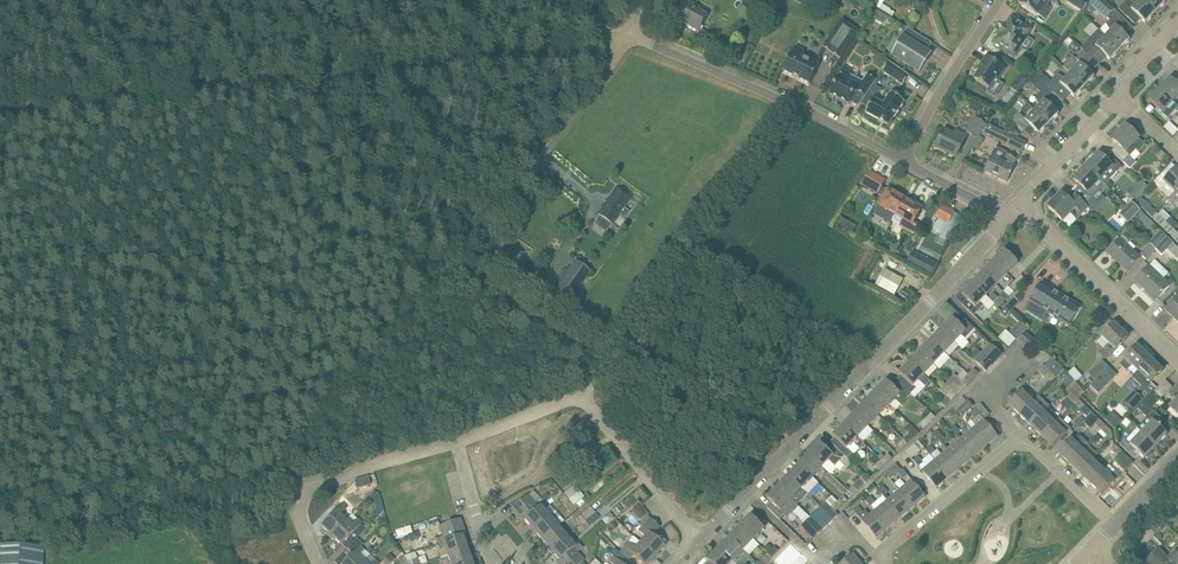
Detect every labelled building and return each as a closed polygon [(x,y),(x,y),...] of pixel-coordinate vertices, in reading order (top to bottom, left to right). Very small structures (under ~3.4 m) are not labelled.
[(685,0),(684,0),(676,16),(689,23),(688,25),(699,31),(708,15),(699,11),(700,8),(685,0)] [(1020,4),(1037,15),(1044,4),(1047,6),(1047,5),(1051,0),(1023,0),(1020,4)] [(1090,2),(1087,0),(1068,0),(1067,2),(1083,13),(1090,2)] [(1105,0),(1095,0),(1091,4),(1106,19),(1115,9),(1105,0)] [(1156,13),(1142,0),(1140,0),(1136,4),(1129,0),(1127,0),(1118,9),(1136,26),(1142,19),(1146,23),(1156,13)] [(1156,13),(1166,3),(1163,0),(1142,0),(1156,13)] [(877,11),(873,18),(884,24),(888,18),(877,11)] [(1011,18),(995,42),(1005,49),(1004,50),(1014,57),(1020,47),(1027,51),(1033,41),(1026,36),(1030,30),(1011,18)] [(840,59),(859,31),(842,20),(824,47),(840,59)] [(1106,36),(1120,50),(1130,40),(1110,21),(1106,24),(1111,31),(1106,36)] [(928,50),(932,43),(908,28),(891,54),(920,72),(926,62),(927,63),(933,54),(928,50)] [(1084,51),(1098,65),(1106,56),(1110,60),(1120,50),(1106,36),(1099,30),(1081,48),(1084,51)] [(1070,73),(1085,87),(1095,77),(1090,73),(1098,65),(1084,51),(1076,59),(1073,57),(1063,67),(1070,73)] [(810,84),(819,66),(818,65),(820,63),(803,54),(802,57),(792,52),(783,71),(810,84)] [(980,70),(974,78),(989,88),(987,92),(995,97),(1003,85),(997,81),(1006,68),(986,56),(982,63),(984,64),(980,70)] [(883,72),(903,86),(910,75),(890,61),(883,72)] [(863,82),(850,75),(852,71),(845,67),(830,94),(849,104),(857,90),(866,97),(876,81),(867,75),(863,82)] [(1022,73),(1013,85),(1020,91),(1030,79),(1022,73)] [(1085,87),(1070,73),(1066,78),(1058,74),(1047,86),(1053,92),(1063,102),(1064,101),(1062,100),(1070,92),(1075,98),(1085,87)] [(1160,89),(1173,102),(1177,97),(1177,78),(1175,82),(1171,78),(1160,89)] [(1047,86),(1044,84),(1036,92),(1039,95),(1045,101),(1053,92),(1047,86)] [(874,85),(867,95),(874,98),(875,99),(881,90),(874,85)] [(1168,119),(1177,108),(1177,106),(1173,102),(1160,89),(1149,100),(1163,113),(1162,114),(1168,119)] [(866,113),(889,126),(905,102),(891,93),(884,104),(875,99),(874,98),(869,107),(866,113)] [(874,98),(867,95),(862,102),(869,107),(874,98)] [(1040,105),(1035,110),(1049,124),(1059,114),(1045,101),(1039,95),(1035,98),(1040,105)] [(1039,134),(1049,124),(1035,110),(1028,103),(1021,111),(1022,112),(1013,121),(1024,131),(1030,125),(1039,134)] [(982,121),(977,118),(968,132),(978,139),(980,136),(987,125),(986,124),(989,119),(986,116),(982,121)] [(1022,151),(1026,143),(988,125),(984,133),(1009,145),(1022,151)] [(1138,153),(1146,145),(1126,126),(1113,140),(1118,144),(1112,151),(1124,163),(1130,156),(1131,157),(1136,151),(1138,153)] [(957,131),(955,134),(945,129),(936,147),(956,157),(967,136),(957,131)] [(993,156),(986,171),(1007,182),(1011,175),(1012,173),(1014,167),(1013,166),(1016,160),(1006,155),(1007,154),(997,149),(995,149),(992,156),(993,156)] [(1087,167),(1106,185),(1123,167),(1109,154),(1104,159),(1099,154),(1087,167)] [(1102,194),(1108,188),(1106,185),(1087,167),(1075,179),(1080,185),(1072,192),(1086,205),(1088,203),(1099,192),(1102,194)] [(1175,192),(1177,189),(1177,169),(1177,168),(1169,177),(1164,173),(1154,184),(1159,188),(1165,182),(1175,192)] [(870,172),(863,184),(878,193),(883,196),(873,214),(891,224),(892,222),(896,215),(905,199),(888,189),(887,190),(882,187),(886,181),(870,172)] [(1135,200),(1148,184),(1141,178),(1128,194),(1135,200)] [(630,199),(625,196),(615,189),(598,214),(613,224),(619,215),(625,219),(629,212),(624,208),(630,199)] [(1177,206),(1177,189),(1175,192),(1169,198),(1167,200),(1172,206),(1175,203),(1177,206)] [(1088,207),(1086,205),(1076,196),(1076,197),(1078,199),(1073,204),(1061,193),(1048,207),(1064,222),(1071,214),(1077,220),(1088,207)] [(1150,217),(1155,212),(1140,198),(1135,202),(1150,217)] [(905,199),(896,215),(904,219),(899,227),(915,236),(921,226),(914,223),(922,209),(905,199)] [(1140,211),(1132,202),(1120,215),(1128,223),(1140,211)] [(940,204),(934,215),(948,223),(954,213),(954,212),(940,204)] [(942,234),(940,237),(949,242),(963,218),(954,213),(948,223),(942,234)] [(1162,227),(1166,223),(1156,214),(1152,218),(1162,227)] [(1166,223),(1162,227),(1170,236),(1175,231),(1166,223)] [(1156,249),(1167,237),(1161,231),(1149,243),(1156,249)] [(1116,261),(1127,272),(1141,258),(1127,245),(1132,239),(1132,236),(1128,232),(1125,232),(1120,238),(1108,250),(1115,257),(1116,256),(1118,258),(1116,261)] [(1174,244),(1167,237),(1156,249),(1163,256),(1174,244)] [(994,261),(1007,274),(1018,263),(1005,250),(994,261)] [(913,251),(907,262),(924,271),(930,274),(935,265),(936,263),(913,251)] [(486,252),(482,257),(488,261),(491,256),(486,252)] [(994,261),(983,272),(997,285),(1007,274),(994,261)] [(577,263),(566,277),(554,293),(568,304),(591,274),(577,263)] [(1150,267),(1146,271),(1137,279),(1144,285),(1145,284),(1147,286),(1145,289),(1156,300),(1170,286),(1150,267)] [(879,286),(897,295),(906,279),(887,269),(879,286)] [(997,285),(983,272),(973,283),(987,296),(997,285)] [(1015,281),(1019,286),(1026,279),(1021,275),(1015,281)] [(1015,281),(1009,288),(1013,292),(1019,286),(1015,281)] [(987,296),(973,283),(962,294),(967,299),(962,305),(974,316),(984,305),(981,302),(986,296),(987,296)] [(1048,312),(1069,325),(1080,307),(1042,283),(1026,308),(1045,319),(1048,312)] [(1000,297),(993,304),(998,308),(1005,301),(1000,297)] [(1006,305),(1009,310),(1019,304),(1016,298),(1006,305)] [(1167,310),(1174,317),(1176,315),(1177,317),(1177,298),(1167,310)] [(1005,308),(1000,313),(1005,318),(1010,313),(1005,308)] [(945,326),(942,329),(948,335),(955,342),(956,343),(963,349),(969,343),(965,339),(967,337),(970,334),(975,329),(970,324),(966,320),(960,325),(953,318),(949,321),(945,326)] [(1010,332),(1018,340),(1029,329),(1020,322),(1010,332)] [(1114,324),(1106,332),(1102,337),(1109,344),(1100,353),(1105,359),(1110,354),(1111,354),(1128,337),(1114,324)] [(942,329),(931,340),(945,353),(955,342),(942,329)] [(945,353),(931,340),(921,351),(934,364),(945,353)] [(991,344),(975,361),(986,372),(1002,355),(991,344)] [(1133,365),(1138,371),(1150,359),(1137,346),(1125,358),(1126,359),(1120,365),(1127,371),(1133,365)] [(921,351),(910,362),(924,375),(934,364),(921,351)] [(1045,366),(1057,378),(1064,370),(1062,368),(1057,363),(1052,358),(1045,366)] [(1061,359),(1057,363),(1062,368),(1065,364),(1063,362),(1061,359)] [(1150,359),(1138,371),(1132,377),(1142,386),(1136,393),(1135,392),(1125,402),(1133,411),(1137,407),(1143,400),(1144,402),(1157,389),(1151,383),(1163,371),(1150,359)] [(1089,374),(1096,380),(1109,367),(1102,360),(1089,374)] [(930,382),(924,375),(910,362),(900,373),(901,375),(896,380),(911,395),(915,398),(930,382)] [(1044,365),(1038,371),(1044,377),(1046,376),(1052,383),(1057,378),(1045,366),(1044,365)] [(1109,367),(1096,380),(1091,386),(1099,394),(1117,375),(1109,367)] [(1069,386),(1083,378),(1077,368),(1063,376),(1069,386)] [(969,374),(974,379),(979,373),(974,369),(969,374)] [(974,379),(969,374),(962,381),(967,385),(974,379)] [(886,380),(875,392),(889,405),(896,411),(911,395),(896,380),(892,385),(886,380)] [(1157,389),(1144,402),(1152,409),(1161,400),(1173,387),(1165,380),(1157,389)] [(1171,393),(1177,400),(1170,408),(1177,416),(1177,386),(1171,393)] [(953,390),(947,397),(952,402),(958,395),(953,390)] [(1009,404),(1020,415),(1033,402),(1022,391),(1009,404)] [(875,392),(865,402),(879,416),(889,405),(875,392)] [(1067,397),(1074,403),(1078,399),(1072,393),(1067,397)] [(1039,396),(1033,402),(1020,415),(1031,426),(1044,412),(1050,406),(1039,396)] [(952,402),(947,397),(941,404),(946,408),(952,402)] [(1078,399),(1074,403),(1080,409),(1084,405),(1078,399)] [(974,407),(968,400),(957,411),(963,417),(974,407)] [(1143,400),(1137,407),(1148,418),(1154,411),(1152,409),(1144,402),(1143,400)] [(855,413),(868,427),(879,416),(865,402),(855,413)] [(1092,412),(1088,408),(1084,413),(1088,417),(1092,412)] [(976,409),(971,413),(976,419),(981,415),(976,409)] [(1106,418),(1116,428),(1123,421),(1114,411),(1106,418)] [(1031,426),(1042,437),(1055,423),(1044,412),(1031,426)] [(1095,425),(1101,430),(1106,426),(1092,412),(1088,417),(1083,422),(1091,430),(1095,425)] [(874,432),(868,427),(855,413),(844,424),(858,438),(858,437),(864,443),(874,432)] [(936,418),(936,417),(931,413),(920,425),(924,429),(936,418)] [(990,426),(981,415),(976,419),(973,421),(976,426),(972,430),(986,446),(998,436),(990,426)] [(1060,418),(1055,423),(1042,437),(1053,447),(1071,428),(1060,418)] [(1154,421),(1142,433),(1156,446),(1167,435),(1161,428),(1162,427),(1161,426),(1160,427),(1154,421)] [(858,438),(844,424),(833,435),(835,437),(830,443),(845,457),(848,459),(853,454),(855,455),(860,450),(865,444),(864,443),(858,437),(858,438)] [(909,434),(903,440),(908,445),(919,434),(909,424),(905,429),(909,434)] [(955,426),(951,430),(956,435),(958,434),(960,432),(955,426)] [(1112,431),(1106,426),(1101,430),(1107,436),(1112,431)] [(972,430),(960,440),(974,457),(986,446),(972,430)] [(1156,446),(1142,433),(1131,445),(1125,439),(1120,444),(1135,459),(1139,454),(1144,458),(1147,455),(1149,457),(1153,453),(1151,451),(1156,446)] [(943,436),(938,440),(943,446),(948,442),(943,436)] [(1069,463),(1082,449),(1071,439),(1058,452),(1069,463)] [(908,445),(903,440),(897,445),(902,450),(908,445)] [(960,440),(947,450),(961,467),(974,457),(960,440)] [(820,442),(809,454),(823,467),(829,474),(845,457),(830,443),(826,448),(820,442)] [(876,455),(886,465),(897,454),(885,442),(874,453),(876,455)] [(917,442),(907,452),(914,458),(923,449),(917,442)] [(1122,452),(1116,445),(1111,450),(1118,457),(1122,452)] [(931,446),(926,450),(932,456),(936,452),(931,446)] [(1082,449),(1069,463),(1080,474),(1093,460),(1082,449)] [(936,452),(932,456),(935,460),(949,477),(961,467),(947,450),(941,455),(938,450),(936,452)] [(1125,471),(1134,463),(1122,452),(1118,456),(1114,460),(1125,471)] [(809,454),(799,465),(813,478),(823,467),(809,454)] [(880,471),(886,465),(876,455),(870,460),(880,471)] [(919,467),(924,463),(918,456),(914,460),(919,467)] [(924,463),(919,467),(937,488),(949,477),(935,460),(929,466),(925,461),(924,463)] [(1093,460),(1080,474),(1091,484),(1104,471),(1093,460)] [(813,478),(799,465),(789,476),(807,494),(810,490),(818,483),(813,478)] [(903,469),(898,473),(903,480),(909,476),(903,469)] [(1110,476),(1104,471),(1091,484),(1102,495),(1121,476),(1116,471),(1110,476)] [(870,479),(865,474),(853,486),(858,491),(870,479)] [(807,494),(789,476),(783,482),(778,487),(796,505),(807,494)] [(900,490),(914,507),(926,497),(912,480),(900,490)] [(573,485),(564,494),(575,505),(584,496),(573,485)] [(878,490),(883,497),(888,492),(883,486),(878,490)] [(800,508),(796,505),(778,487),(767,498),(772,503),(768,508),(780,519),(784,515),(787,517),(792,511),(794,513),(800,508)] [(914,507),(900,490),(887,500),(901,517),(914,507)] [(564,494),(559,498),(564,504),(568,500),(564,494)] [(380,495),(373,498),(379,513),(386,511),(380,495)] [(521,521),(543,502),(539,498),(534,503),(527,495),(511,509),(521,521)] [(843,496),(837,501),(842,506),(848,500),(843,496)] [(871,496),(866,500),(871,506),(876,502),(871,496)] [(564,504),(568,509),(573,506),(568,500),(564,504)] [(875,510),(889,528),(901,517),(887,500),(879,507),(875,510)] [(821,507),(833,520),(839,515),(835,512),(842,506),(837,501),(831,507),(826,502),(821,507)] [(548,508),(543,502),(521,521),(522,522),(525,520),(534,530),(549,518),(544,512),(548,508)] [(330,517),(321,526),(327,531),(326,532),(330,536),(337,529),(345,521),(340,515),(346,508),(342,504),(338,508),(330,517)] [(811,518),(823,530),(833,520),(821,507),(810,517),(811,518)] [(858,507),(854,511),(859,517),(863,513),(858,507)] [(877,538),(889,528),(875,510),(862,521),(877,538)] [(581,525),(586,520),(581,515),(576,519),(581,525)] [(740,526),(754,539),(765,528),(751,515),(740,526)] [(660,527),(648,516),(640,524),(643,527),(638,531),(645,538),(640,543),(656,558),(660,554),(659,553),(664,547),(652,535),(660,527)] [(549,518),(534,530),(544,542),(559,530),(549,518)] [(823,531),(823,530),(811,518),(802,526),(814,539),(823,531)] [(350,526),(345,521),(337,529),(330,536),(334,540),(335,539),(341,545),(353,532),(359,537),(365,530),(360,525),(361,524),(357,519),(350,526)] [(460,519),(439,526),(443,537),(436,539),(438,545),(462,536),(466,535),(460,519)] [(590,526),(586,520),(581,525),(585,530),(590,526)] [(411,526),(396,531),(396,532),(398,538),(408,534),(413,533),(411,526)] [(730,537),(744,550),(754,539),(740,526),(730,537)] [(559,530),(544,542),(554,554),(569,541),(559,530)] [(462,536),(438,545),(439,548),(445,547),(447,554),(466,547),(462,536)] [(719,548),(733,561),(738,556),(746,563),(751,558),(744,550),(730,537),(719,548)] [(346,550),(351,555),(346,560),(342,563),(361,563),(362,563),(363,562),(369,556),(364,551),(359,546),(362,543),(357,538),(353,543),(346,550)] [(554,554),(559,560),(556,562),(558,563),(567,563),(578,555),(577,553),(582,548),(578,544),(574,547),(569,541),(554,554)] [(628,542),(624,547),(642,563),(648,563),(651,561),(652,562),(656,558),(640,543),(635,549),(628,542)] [(764,549),(773,557),(779,551),(774,547),(773,548),(768,544),(764,549)] [(784,551),(794,561),(792,563),(805,563),(808,560),(799,552),(791,544),(784,551)] [(43,548),(0,545),(0,563),(42,563),(43,548)] [(447,554),(451,563),(461,563),(471,560),(466,547),(447,554)] [(733,561),(719,548),(709,559),(712,563),(713,563),(736,563),(733,561)] [(408,563),(420,563),(416,556),(423,554),(422,550),(404,556),(408,563)] [(1177,562),(1177,554),(1175,551),(1167,559),(1159,550),(1146,562),(1147,563),(1176,563),(1177,562)] [(767,563),(773,557),(768,553),(762,559),(767,563)] [(395,559),(389,554),(382,562),(385,563),(390,563),(395,559)] [(853,554),(841,563),(862,563),(853,554)] [(567,563),(583,563),(584,562),(578,555),(567,563)]
